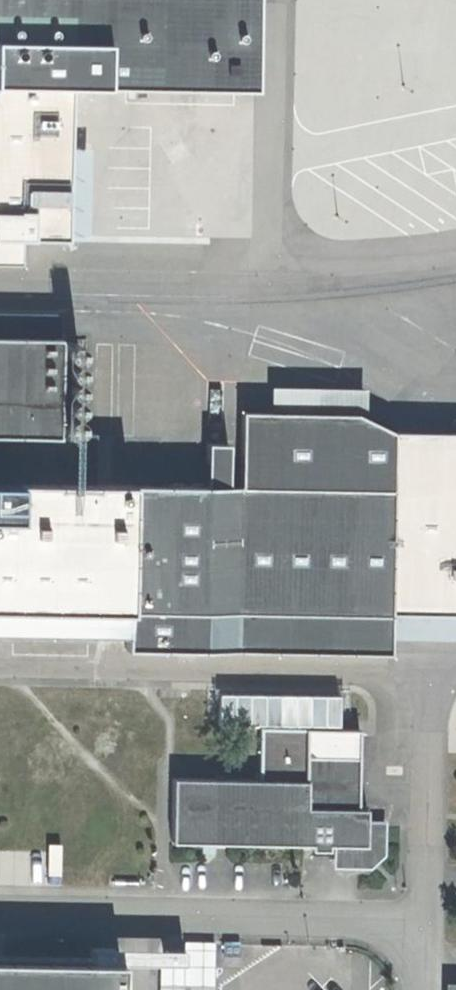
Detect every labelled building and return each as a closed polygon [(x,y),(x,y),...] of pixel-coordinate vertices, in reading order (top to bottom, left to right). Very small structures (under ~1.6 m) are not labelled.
[(33,259),(34,231),(64,232),(67,82),(247,85),(248,0),(0,0),(0,258),(33,259)] [(0,337),(0,481),(93,482),(94,433),(83,432),(84,338),(0,337)] [(391,431),(355,414),(240,412),(239,487),(390,489),(391,431)] [(388,609),(455,609),(455,432),(391,431),(390,489),(388,609)] [(205,442),(205,486),(227,486),(227,442),(205,442)] [(123,634),(124,648),(388,652),(388,609),(390,489),(239,487),(227,486),(205,486),(93,482),(0,481),(0,632),(123,634)] [(343,860),(367,860),(377,849),(377,824),(365,824),(365,806),(357,806),(357,756),(303,755),(303,779),(170,778),(170,842),(309,843),(309,849),(326,849),(326,845),(344,845),(343,860)] [(0,960),(0,989),(118,989),(118,963),(108,963),(109,947),(88,947),(88,962),(0,960)]
